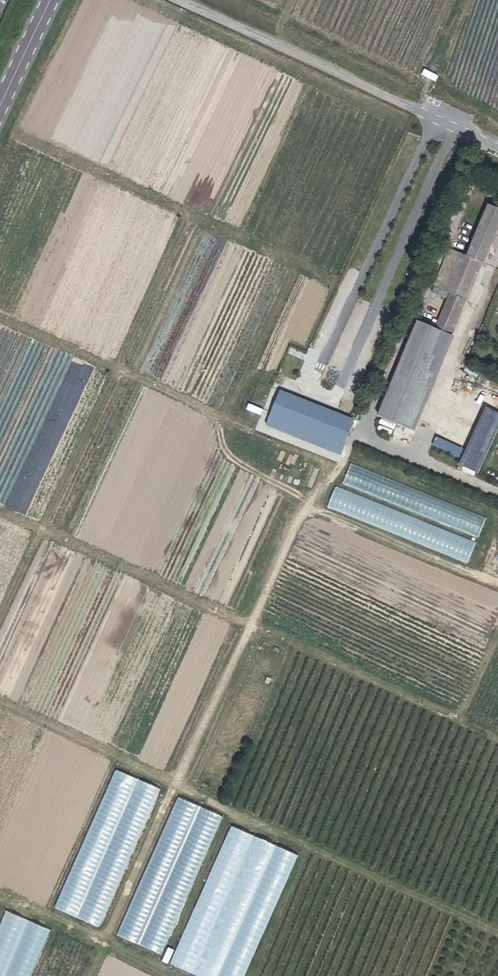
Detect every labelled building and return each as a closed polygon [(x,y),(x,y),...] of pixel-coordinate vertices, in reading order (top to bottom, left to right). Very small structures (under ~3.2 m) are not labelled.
[(484,266),(497,231),(497,210),(488,205),(466,258),(482,265),(484,266)] [(449,294),(466,302),(482,265),(466,258),(447,251),(432,288),(449,294)] [(434,329),(452,337),(466,302),(449,294),(434,329)] [(426,372),(436,376),(452,337),(434,329),(417,322),(401,361),(426,372)] [(376,419),(402,430),(426,372),(401,361),(400,361),(376,419)] [(402,430),(412,434),(436,376),(426,372),(402,430)] [(328,445),(336,427),(289,406),(281,424),(328,445)] [(475,540),(484,518),(344,463),(336,485),(475,540)] [(314,468),(310,466),(301,487),(305,489),(314,468)] [(473,544),(334,489),(325,511),(464,566),(473,544)] [(158,792),(114,773),(54,910),(98,929),(158,792)] [(175,800),(115,937),(159,956),(219,819),(175,800)] [(233,825),(172,964),(202,975),(248,975),(301,854),(233,825)] [(0,917),(0,975),(32,975),(51,931),(3,910),(0,917)]
